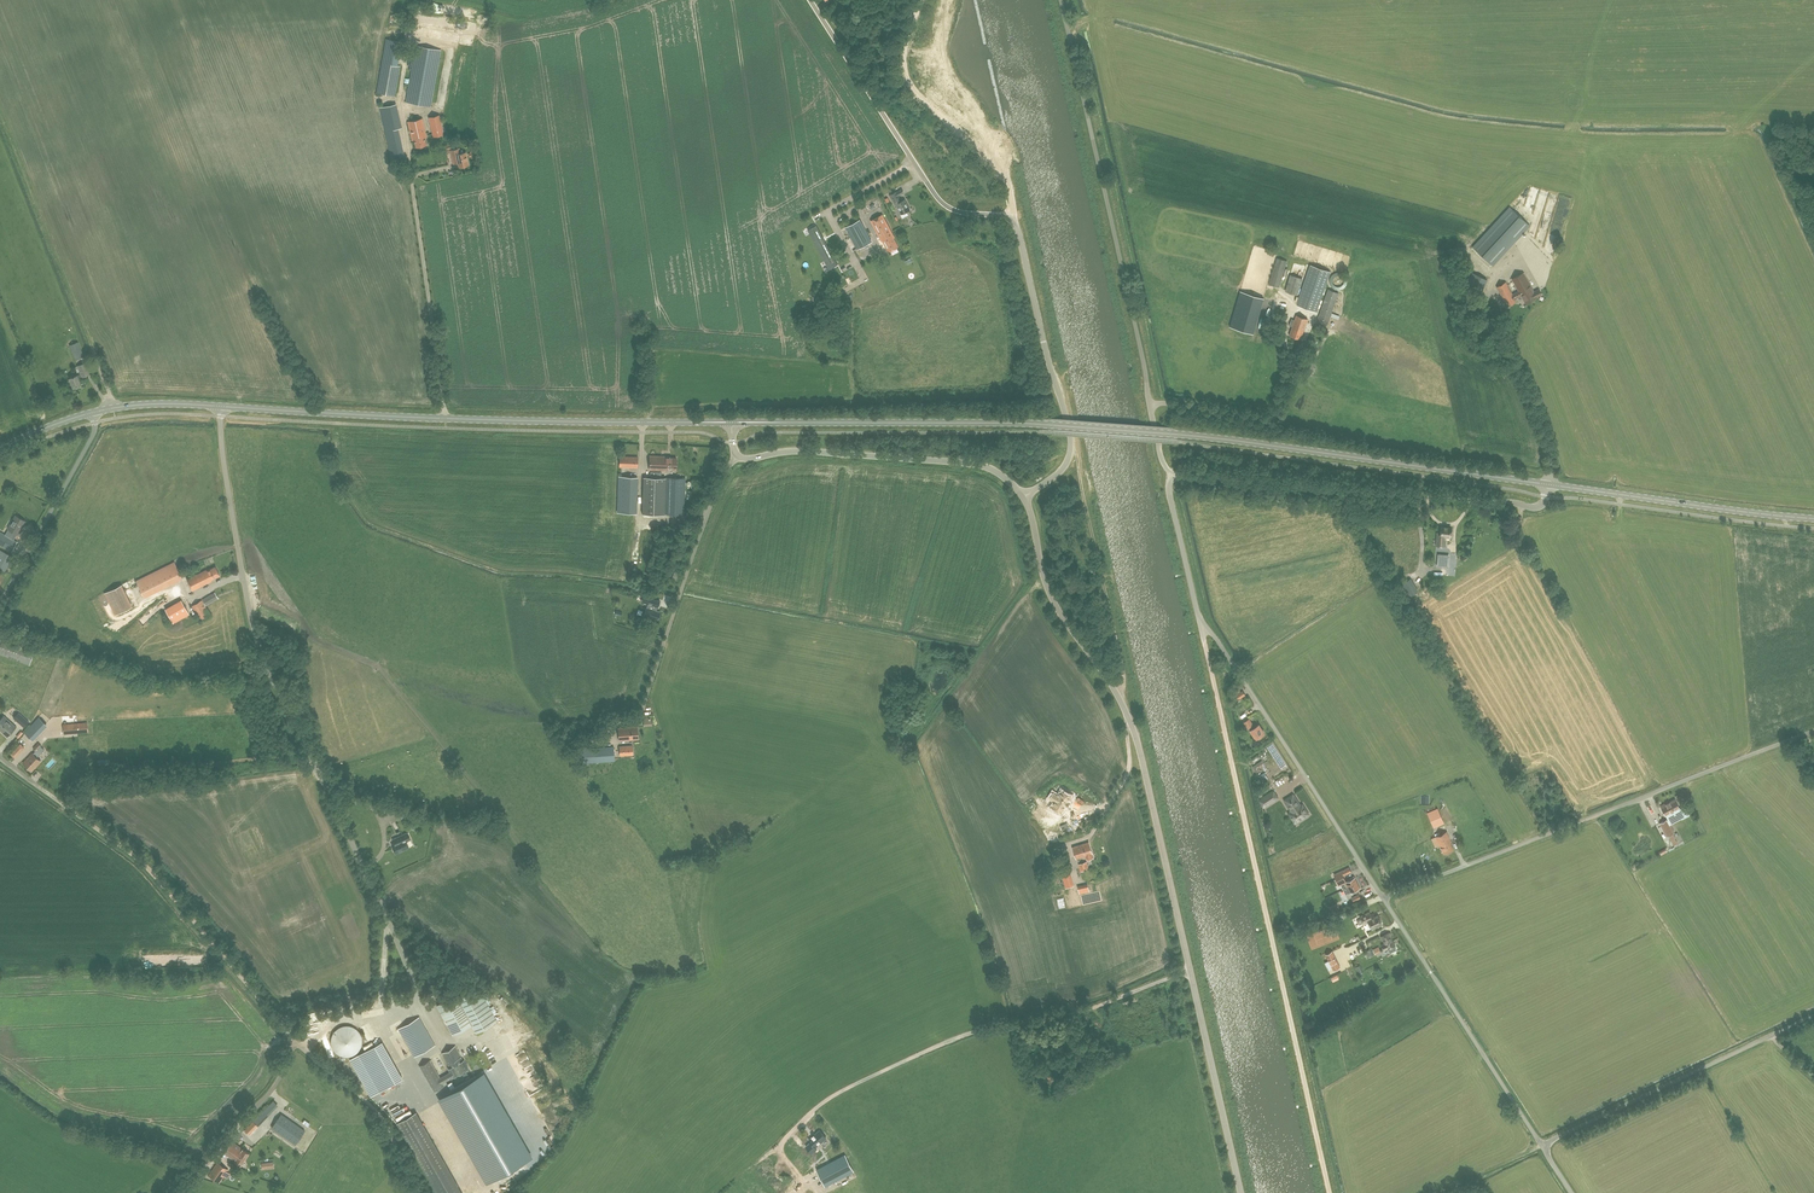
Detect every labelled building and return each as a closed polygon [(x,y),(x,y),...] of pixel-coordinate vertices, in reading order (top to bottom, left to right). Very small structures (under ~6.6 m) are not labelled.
[(382,63),(397,66),(401,40),(386,38),(382,63)] [(441,50),(416,46),(407,98),(406,102),(431,107),(431,102),(441,50)] [(377,93),(394,96),(400,66),(397,66),(382,63),(377,93)] [(402,128),(396,103),(379,107),(385,132),(398,129),(402,128)] [(444,134),(440,115),(428,117),(433,137),(444,134)] [(426,137),(422,119),(408,122),(413,140),(414,140),(416,147),(426,145),(424,137),(426,137)] [(398,129),(385,132),(392,164),(405,161),(398,129)] [(452,158),(453,163),(458,162),(459,167),(468,165),(466,153),(460,154),(459,148),(455,149),(450,150),(452,158)] [(903,189),(897,192),(890,195),(895,205),(897,204),(902,214),(911,210),(905,200),(902,202),(898,195),(904,193),(903,189)] [(1530,226),(1510,206),(1473,247),(1493,266),(1508,250),(1520,237),(1530,226)] [(898,247),(893,236),(894,236),(882,214),(871,220),(882,241),(883,240),(889,252),(898,247)] [(873,242),(860,219),(845,228),(857,250),(873,242)] [(810,234),(824,261),(828,259),(832,267),(837,264),(825,240),(823,238),(817,226),(812,228),(814,232),(810,234)] [(875,243),(866,246),(869,254),(877,251),(875,243)] [(1533,272),(1542,280),(1553,266),(1527,244),(1522,250),(1514,244),(1508,251),(1527,267),(1528,266),(1534,271),(1533,272)] [(1269,284),(1279,287),(1287,261),(1277,258),(1269,284)] [(1297,305),(1316,312),(1330,271),(1311,265),(1297,305)] [(883,280),(883,281),(890,281),(889,272),(877,273),(877,280),(883,280)] [(1487,280),(1481,277),(1471,272),(1465,285),(1481,293),(1487,280)] [(1539,289),(1534,292),(1523,272),(1512,279),(1519,291),(1513,295),(1506,282),(1497,287),(1507,306),(1516,301),(1515,299),(1521,295),(1526,303),(1537,297),(1542,294),(1539,289)] [(1298,295),(1299,292),(1303,278),(1297,277),(1290,275),(1285,291),(1298,295)] [(1318,320),(1328,323),(1338,293),(1328,289),(1318,320)] [(1240,291),(1230,326),(1253,333),(1264,298),(1240,291)] [(1295,320),(1292,319),(1289,325),(1292,326),(1289,335),(1301,339),(1308,319),(1296,315),(1295,320)] [(828,322),(831,329),(837,325),(834,319),(828,322)] [(1277,332),(1280,326),(1273,323),(1271,329),(1270,330),(1277,332)] [(78,342),(69,345),(75,360),(84,356),(78,342)] [(81,385),(78,378),(81,377),(82,378),(91,374),(86,362),(77,366),(80,374),(77,375),(69,378),(73,388),(81,385)] [(619,456),(619,467),(638,468),(638,456),(619,456)] [(668,456),(649,456),(649,469),(668,470),(668,469),(676,469),(676,458),(668,457),(668,456)] [(637,488),(638,477),(618,476),(618,487),(637,488)] [(664,514),(665,478),(643,477),(642,513),(664,514)] [(684,515),(685,478),(665,477),(665,478),(664,514),(684,515)] [(25,521),(16,516),(8,529),(17,534),(25,521)] [(1437,546),(1445,546),(1445,537),(1451,538),(1451,536),(1452,536),(1453,532),(1451,532),(1451,528),(1441,527),(1441,534),(1438,534),(1437,546)] [(17,541),(0,531),(0,545),(12,551),(17,541)] [(1439,557),(1447,558),(1447,548),(1440,547),(1439,557)] [(183,578),(181,575),(174,561),(172,563),(157,570),(165,586),(183,578)] [(206,570),(187,579),(192,590),(212,581),(211,579),(220,575),(215,567),(207,571),(206,570)] [(678,581),(680,574),(674,572),(672,579),(678,581)] [(1401,584),(1409,596),(1418,591),(1418,590),(1411,578),(1401,584)] [(107,592),(117,615),(135,607),(125,584),(107,592)] [(215,592),(202,599),(206,606),(218,598),(215,592)] [(211,616),(201,600),(192,606),(201,621),(211,616)] [(648,604),(644,615),(657,619),(659,611),(656,610),(657,607),(648,604)] [(171,606),(165,609),(173,623),(179,620),(171,606)] [(1234,696),(1237,700),(1246,695),(1243,690),(1234,696)] [(29,722),(18,712),(13,718),(24,727),(29,722)] [(0,720),(0,730),(8,737),(17,727),(4,716),(0,720)] [(32,739),(37,733),(46,724),(39,717),(30,726),(25,732),(32,739)] [(1251,729),(1250,730),(1256,739),(1264,733),(1259,724),(1254,727),(1253,725),(1249,718),(1243,723),(1247,729),(1249,727),(1251,729)] [(63,724),(64,733),(88,731),(87,722),(63,724)] [(636,725),(630,726),(630,727),(618,728),(619,740),(638,738),(637,726),(636,727),(636,725)] [(36,751),(41,746),(38,743),(33,748),(36,751)] [(619,746),(619,756),(633,755),(632,745),(619,746)] [(595,748),(596,762),(615,761),(614,746),(595,748)] [(581,763),(589,762),(588,748),(580,749),(581,763)] [(32,771),(41,761),(32,753),(28,757),(29,758),(28,759),(27,758),(23,763),(32,771)] [(1462,792),(1464,791),(1462,786),(1455,789),(1459,797),(1463,795),(1462,792)] [(1068,802),(1067,802),(1071,796),(1062,790),(1059,795),(1058,795),(1054,800),(1056,801),(1053,806),(1062,811),(1065,805),(1066,806),(1068,802)] [(1274,791),(1271,792),(1261,798),(1259,800),(1263,807),(1266,806),(1276,800),(1278,797),(1274,791)] [(1306,817),(1309,814),(1302,804),(1300,805),(1295,796),(1293,794),(1284,800),(1285,802),(1291,811),(1288,813),(1295,823),(1298,822),(1306,817)] [(1661,807),(1665,815),(1668,813),(1670,817),(1679,812),(1682,818),(1689,815),(1684,806),(1679,809),(1679,808),(1675,800),(1661,807)] [(1428,836),(1436,832),(1427,814),(1419,818),(1428,836)] [(1462,815),(1446,822),(1449,828),(1465,821),(1462,815)] [(1667,836),(1674,832),(1667,819),(1660,823),(1667,836)] [(392,839),(392,840),(394,843),(392,844),(393,848),(393,849),(394,851),(395,852),(396,853),(409,847),(406,841),(410,839),(407,833),(402,835),(400,831),(396,833),(398,837),(392,839)] [(1454,849),(1451,843),(1452,843),(1446,832),(1436,836),(1441,848),(1444,854),(1454,849)] [(1087,859),(1093,857),(1092,854),(1089,842),(1073,847),(1076,859),(1086,855),(1087,859)] [(1338,859),(1338,860),(1340,864),(1331,868),(1334,874),(1339,885),(1341,884),(1343,890),(1344,889),(1346,894),(1348,892),(1350,895),(1353,894),(1352,891),(1360,888),(1355,877),(1354,878),(1353,876),(1350,878),(1350,880),(1346,882),(1343,876),(1351,872),(1349,867),(1346,861),(1345,861),(1345,860),(1342,861),(1341,858),(1338,859)] [(1087,861),(1078,864),(1081,871),(1089,869),(1087,861)] [(1060,869),(1062,877),(1066,888),(1074,885),(1068,866),(1060,869)] [(1080,894),(1089,892),(1088,885),(1078,887),(1080,894)] [(1380,925),(1382,924),(1378,915),(1374,917),(1373,915),(1372,916),(1369,912),(1360,916),(1361,918),(1358,920),(1357,921),(1359,924),(1360,924),(1364,923),(1364,924),(1368,922),(1372,929),(1377,926),(1378,927),(1380,925)] [(1396,950),(1394,946),(1395,945),(1388,933),(1381,936),(1385,943),(1382,945),(1384,950),(1387,948),(1388,949),(1390,953),(1396,950)] [(1365,951),(1366,953),(1368,957),(1374,954),(1371,949),(1365,951)] [(1340,967),(1332,951),(1326,954),(1334,970),(1340,967)] [(497,1021),(480,988),(459,999),(456,994),(437,1005),(453,1035),(472,1025),(476,1032),(497,1021)] [(414,1057),(435,1045),(419,1017),(398,1029),(414,1057)] [(491,1039),(493,1045),(502,1042),(500,1036),(491,1039)] [(372,1096),(405,1079),(385,1040),(352,1058),(372,1096)] [(442,1053),(450,1068),(448,1069),(450,1072),(440,1078),(430,1060),(420,1066),(434,1091),(444,1085),(443,1083),(469,1068),(464,1060),(463,1060),(455,1046),(442,1053)] [(520,1163),(524,1161),(495,1112),(476,1077),(446,1094),(494,1178),(520,1163)] [(524,1098),(527,1102),(537,1093),(534,1089),(524,1098)] [(420,1112),(426,1110),(423,1104),(417,1106),(420,1112)] [(423,1110),(403,1119),(437,1192),(461,1192),(423,1110)] [(296,1144),(305,1131),(281,1114),(272,1127),(296,1144)] [(253,1122),(245,1130),(246,1131),(249,1135),(258,1126),(253,1122)] [(272,1129),(260,1148),(285,1165),(291,1155),(282,1149),(287,1143),(284,1141),(283,1141),(279,1139),(282,1136),(272,1129)] [(826,1138),(820,1130),(809,1140),(811,1142),(808,1145),(814,1152),(817,1149),(816,1147),(826,1138)] [(241,1164),(249,1152),(232,1141),(224,1153),(241,1164)] [(854,1172),(845,1154),(816,1169),(826,1187),(854,1172)] [(219,1182),(228,1169),(218,1162),(209,1175),(219,1182)]
